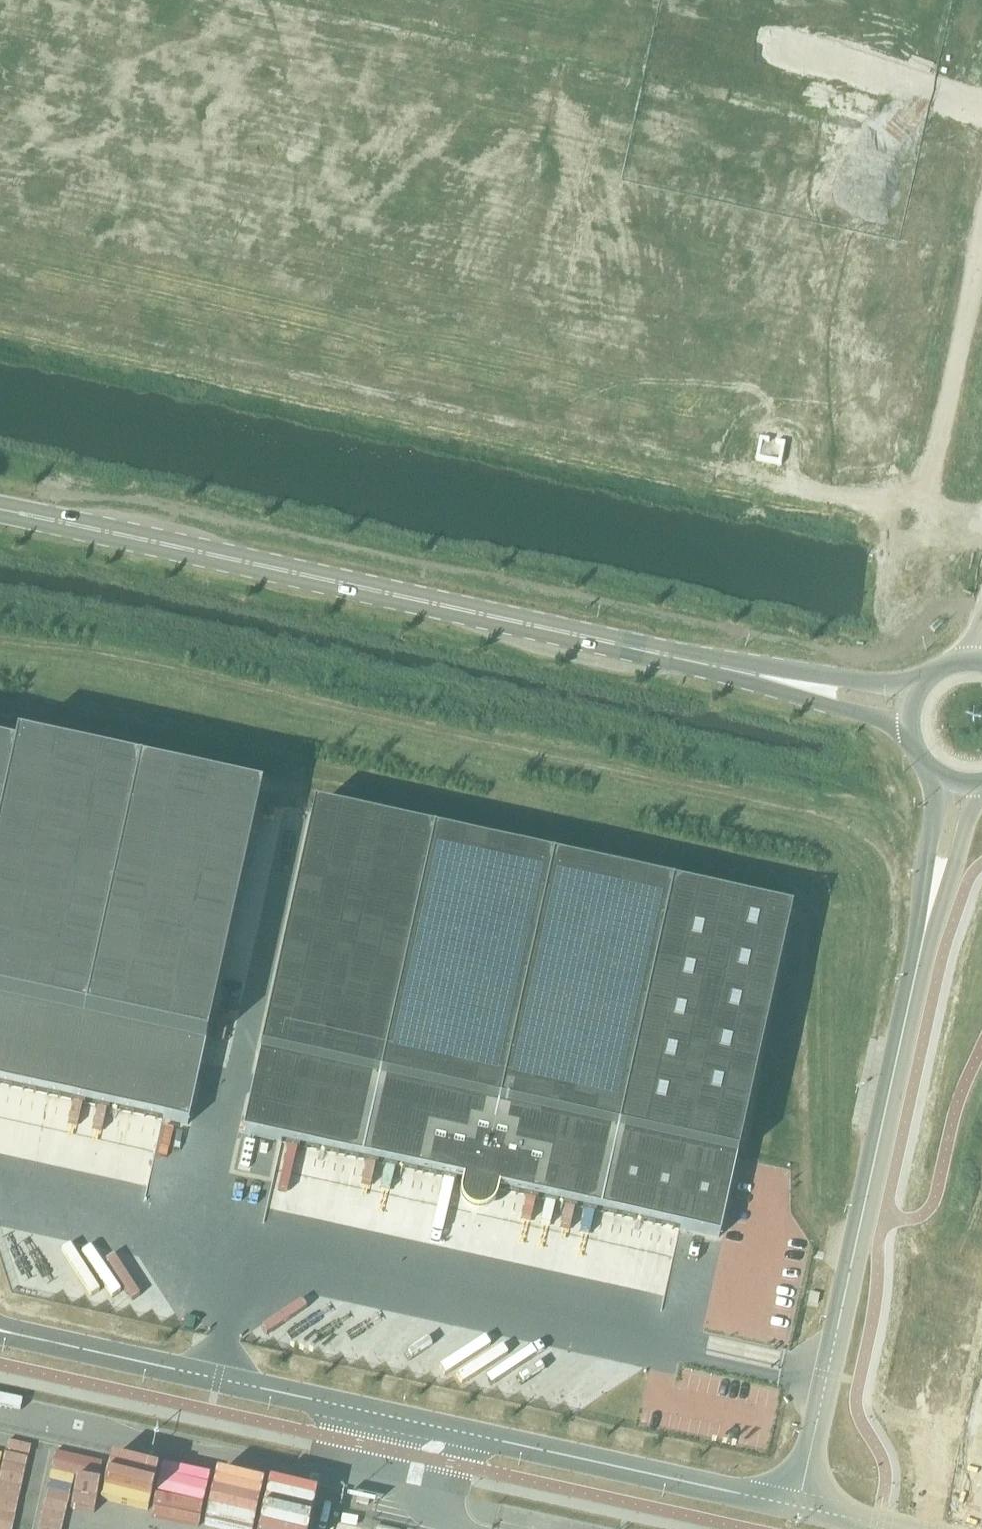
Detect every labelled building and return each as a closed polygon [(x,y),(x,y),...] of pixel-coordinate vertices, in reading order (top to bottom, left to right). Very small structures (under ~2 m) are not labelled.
[(5,1084),(29,1089),(54,1095),(77,1100),(102,1105),(113,1108),(127,1111),(152,1116),(161,1118),(187,1124),(246,857),(253,829),(257,810),(259,798),(15,744),(12,756),(0,754),(0,1083),(5,1084)] [(790,915),(312,810),(241,1133),(282,1142),(292,1144),(312,1148),(321,1150),(331,1152),(351,1157),(370,1161),(390,1165),(399,1167),(409,1169),(429,1174),(449,1178),(462,1181),(461,1185),(459,1193),(459,1199),(461,1205),(466,1210),(473,1213),(481,1213),(488,1210),(492,1207),(495,1202),(497,1192),(498,1189),(511,1192),(530,1196),(550,1200),(560,1202),(570,1205),(589,1209),(609,1213),(628,1217),(638,1220),(647,1222),(668,1226),(679,1229),(719,1237),(736,1158),(790,915)] [(254,1141),(245,1139),(239,1165),(248,1167),(254,1141)] [(819,1295),(810,1293),(808,1301),(817,1303),(819,1295)] [(32,1437),(8,1434),(7,1442),(0,1441),(0,1528),(19,1528),(32,1437)] [(315,1494),(240,1477),(239,1485),(211,1479),(214,1469),(138,1452),(136,1460),(82,1449),(73,1489),(100,1495),(98,1505),(148,1516),(155,1487),(182,1493),(176,1521),(200,1527),(204,1509),(258,1521),(257,1528),(307,1528),(315,1494)] [(369,1499),(357,1496),(355,1502),(367,1505),(369,1499)]
